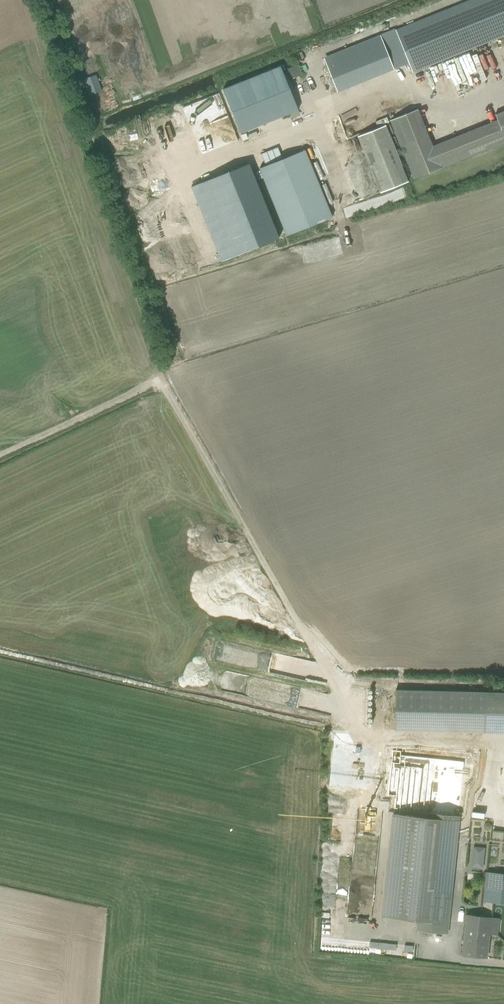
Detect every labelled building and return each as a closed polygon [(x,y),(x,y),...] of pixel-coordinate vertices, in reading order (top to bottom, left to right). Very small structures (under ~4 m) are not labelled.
[(396,30),(413,72),(503,35),(503,0),(471,0),(396,30)] [(382,35),(324,54),(336,89),(394,70),(382,35)] [(291,78),(302,74),(298,64),(287,68),(291,78)] [(380,193),(408,182),(385,125),(358,136),(380,193)] [(305,150),(260,168),(287,236),(332,217),(305,150)] [(355,211),(352,212),(352,206),(344,207),(345,217),(355,216),(355,211)] [(485,692),(484,732),(503,733),(503,693),(485,692)] [(416,931),(446,934),(458,816),(428,813),(428,818),(394,814),(383,917),(417,921),(416,931)] [(473,847),(471,867),(482,868),(484,848),(473,847)] [(483,906),(503,908),(503,874),(486,872),(483,906)] [(466,914),(461,955),(487,958),(490,934),(496,935),(498,918),(466,914)] [(414,958),(414,944),(376,943),(376,948),(409,950),(408,958),(414,958)]
